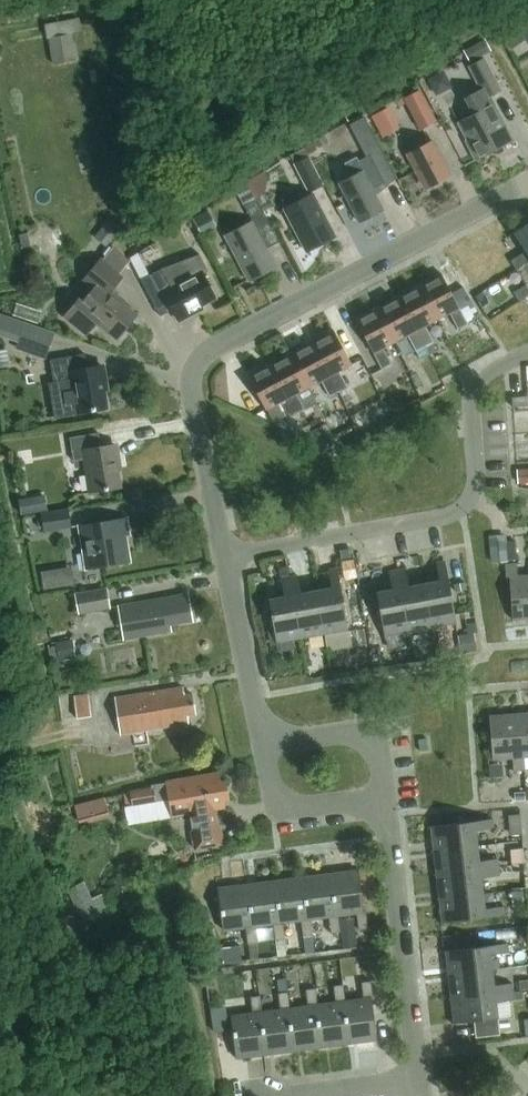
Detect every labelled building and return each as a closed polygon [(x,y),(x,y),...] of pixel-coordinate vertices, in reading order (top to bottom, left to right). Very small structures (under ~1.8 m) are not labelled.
[(527,12),(512,21),(527,44),(527,13),(527,12)] [(72,35),(49,38),(53,65),(76,61),(72,35)] [(471,62),(492,51),(486,40),(466,51),(471,62)] [(466,98),(474,114),(458,122),(467,140),(464,141),(474,160),(513,140),(490,95),(501,90),(484,58),(469,66),(481,90),(466,98)] [(437,121),(420,89),(404,98),(421,130),(437,121)] [(386,134),(405,125),(395,102),(376,111),(386,134)] [(426,188),(451,176),(433,142),(409,155),(426,188)] [(305,148),(290,156),(294,163),(309,156),(305,148)] [(395,176),(380,149),(357,161),(354,156),(342,162),(350,176),(338,182),(359,223),(383,210),(372,188),(395,176)] [(307,157),(296,163),(311,192),(323,186),(307,157)] [(249,281),(276,266),(261,237),(273,230),(250,187),(241,192),(248,204),(244,206),(252,221),(224,235),(249,281)] [(306,251),(335,235),(313,194),(284,209),(306,251)] [(104,247),(119,229),(107,220),(93,237),(104,247)] [(515,233),(526,250),(504,265),(510,273),(527,261),(527,224),(515,233)] [(28,232),(18,234),(21,248),(32,246),(28,232)] [(137,315),(110,292),(122,277),(93,253),(80,269),(97,283),(81,303),(78,300),(63,317),(86,336),(96,324),(116,340),(137,315)] [(199,254),(162,269),(170,284),(200,268),(203,274),(208,271),(199,254)] [(481,255),(459,269),(474,293),(485,286),(484,284),(495,277),(481,255)] [(140,257),(131,262),(140,278),(149,273),(140,257)] [(177,319),(216,298),(203,274),(200,268),(170,284),(162,269),(141,280),(160,316),(172,310),(177,319)] [(441,273),(419,284),(437,318),(449,312),(457,328),(467,323),(467,322),(476,317),(470,305),(461,310),(451,293),(441,273)] [(514,291),(520,300),(527,295),(527,282),(514,291)] [(419,284),(398,296),(424,346),(433,341),(425,325),(437,318),(419,284)] [(463,287),(451,293),(461,310),(470,305),(472,304),(463,287)] [(398,296),(376,307),(394,341),(407,334),(415,351),(424,346),(398,296)] [(376,307),(355,318),(381,368),(391,363),(383,347),(394,341),(376,307)] [(0,314),(0,336),(18,342),(15,349),(44,359),(54,333),(0,314)] [(333,330),(312,341),(338,391),(347,387),(339,371),(351,364),(333,330)] [(312,341),(290,352),(308,386),(320,380),(329,396),(338,391),(312,341)] [(11,364),(10,348),(0,349),(0,364),(11,364)] [(290,352),(269,364),(295,414),(305,409),(296,393),(308,386),(290,352)] [(87,367),(85,353),(50,359),(54,383),(58,382),(73,379),(79,413),(108,408),(101,365),(87,367)] [(269,364),(247,375),(265,409),(278,402),(285,416),(287,419),(295,414),(269,364)] [(59,390),(56,395),(59,416),(75,414),(79,413),(73,379),(58,382),(59,390)] [(278,402),(265,409),(273,423),(285,416),(278,402)] [(88,493),(121,487),(114,444),(100,446),(98,432),(69,437),(73,461),(82,460),(88,493)] [(516,469),(517,484),(527,483),(527,468),(516,469)] [(45,495),(32,497),(35,512),(48,510),(45,495)] [(46,532),(72,527),(68,509),(42,514),(46,532)] [(125,535),(129,535),(126,517),(79,525),(86,569),(129,562),(125,535)] [(508,537),(490,538),(492,560),(493,560),(509,559),(508,537)] [(350,547),(339,549),(341,560),(352,558),(350,547)] [(424,583),(432,626),(456,622),(445,561),(436,562),(439,580),(424,583)] [(505,564),(506,577),(509,577),(512,619),(527,618),(527,575),(517,576),(516,564),(505,564)] [(331,587),(316,590),(324,633),(348,629),(337,568),(328,569),(331,587)] [(432,626),(424,583),(409,586),(405,568),(397,570),(408,631),(432,626)] [(55,569),(40,572),(44,589),(58,586),(55,569)] [(392,589),(376,592),(384,635),(408,631),(397,570),(388,571),(392,589)] [(297,575),(289,577),(300,638),(324,633),(316,590),(301,593),(297,575)] [(284,596),(268,599),(276,642),(300,638),(289,577),(281,578),(284,596)] [(465,582),(455,584),(456,592),(466,591),(465,582)] [(104,588),(72,594),(76,616),(108,610),(104,588)] [(169,624),(192,620),(188,602),(182,603),(180,594),(118,605),(124,639),(171,631),(169,624)] [(476,623),(466,624),(467,634),(477,633),(476,623)] [(56,645),(48,647),(50,660),(71,657),(68,640),(55,642),(56,645)] [(187,715),(195,713),(192,693),(184,695),(183,687),(114,697),(120,734),(188,723),(187,715)] [(88,694),(74,695),(75,717),(89,716),(88,694)] [(517,714),(520,757),(524,757),(527,756),(527,713),(517,714)] [(517,714),(489,716),(492,759),(512,757),(513,770),(525,769),(524,757),(520,757),(517,714)] [(501,763),(487,764),(488,778),(502,777),(501,763)] [(218,782),(217,772),(150,785),(150,787),(129,791),(132,808),(157,803),(156,801),(165,800),(166,805),(170,805),(172,816),(186,814),(192,849),(221,844),(215,809),(223,807),(222,800),(227,799),(224,780),(218,782)] [(526,786),(512,787),(513,801),(527,800),(526,786)] [(107,794),(76,802),(81,819),(112,811),(107,794)] [(512,833),(526,832),(525,812),(511,813),(512,833)] [(492,818),(428,826),(431,849),(477,844),(475,830),(493,828),(492,818)] [(477,844),(431,849),(434,874),(498,867),(497,858),(479,860),(477,844)] [(498,867),(434,874),(437,897),(483,892),(481,877),(499,875),(498,867)] [(527,885),(526,868),(513,868),(514,885),(527,885)] [(357,869),(331,873),(336,916),(338,915),(356,913),(358,929),(368,928),(365,910),(363,911),(357,869)] [(331,873),(303,876),(308,919),(310,919),(329,916),(331,933),(340,932),(338,915),(336,916),(331,873)] [(303,876),(275,880),(281,923),(282,922),(301,920),(303,936),(312,935),(310,919),(308,919),(303,876)] [(275,880),(247,884),(253,926),(255,926),(273,924),(275,940),(285,939),(282,922),(281,923),(275,880)] [(247,884),(218,887),(223,930),(245,927),(248,944),(257,942),(255,926),(253,926),(247,884)] [(522,890),(511,891),(513,906),(524,905),(522,890)] [(483,892),(437,897),(440,923),(504,915),(503,906),(485,908),(483,892)] [(507,943),(443,951),(446,975),(492,970),(491,961),(490,954),(508,952),(507,943)] [(239,946),(219,948),(221,965),(241,962),(239,946)] [(499,960),(491,961),(492,970),(500,969),(499,960)] [(492,970),(446,975),(449,999),(513,991),(512,983),(494,985),(492,970)] [(519,981),(520,990),(527,989),(527,980),(519,981)] [(345,1001),(343,1001),(349,1043),(376,1040),(371,998),(373,998),(371,981),(361,982),(363,998),(345,1001)] [(317,1004),(315,1004),(321,1047),(349,1043),(343,1001),(345,1001),(343,984),(334,986),(336,1002),(317,1004)] [(290,1008),(288,1008),(293,1051),(321,1047),(315,1004),(317,1004),(315,988),(306,989),(308,1005),(290,1008)] [(262,1011),(260,1012),(266,1054),(293,1051),(288,1008),(290,1008),(287,991),(278,993),(280,1009),(262,1011)] [(496,1002),(514,1000),(513,991),(449,999),(452,1023),(498,1018),(496,1002)] [(253,1012),(231,1015),(236,1058),(266,1054),(260,1012),(262,1011),(260,995),(250,996),(253,1012)] [(487,1095),(518,1095),(522,1092),(507,1076),(487,1095)]
